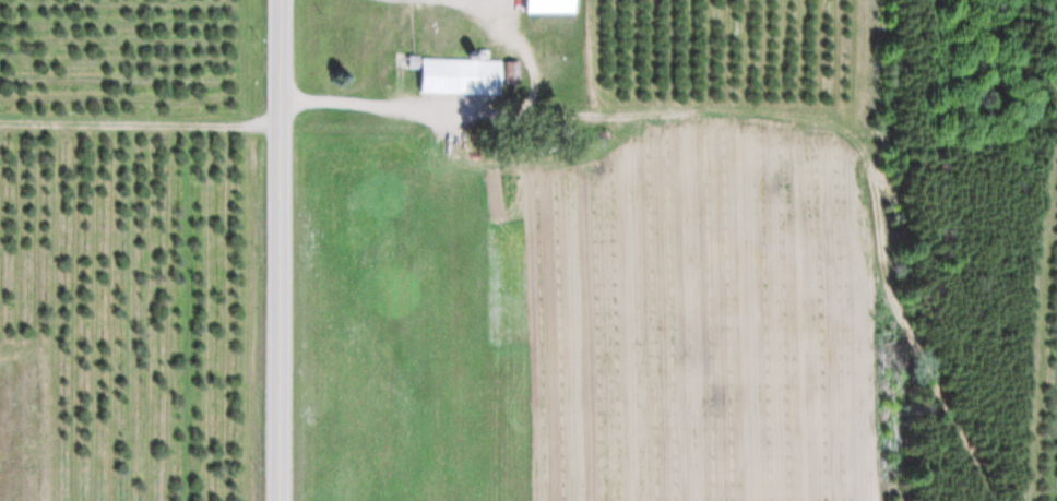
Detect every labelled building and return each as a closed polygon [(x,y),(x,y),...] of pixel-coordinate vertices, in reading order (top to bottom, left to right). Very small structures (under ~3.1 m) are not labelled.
[(503,60),(421,58),(420,93),(502,95),(503,60)]
